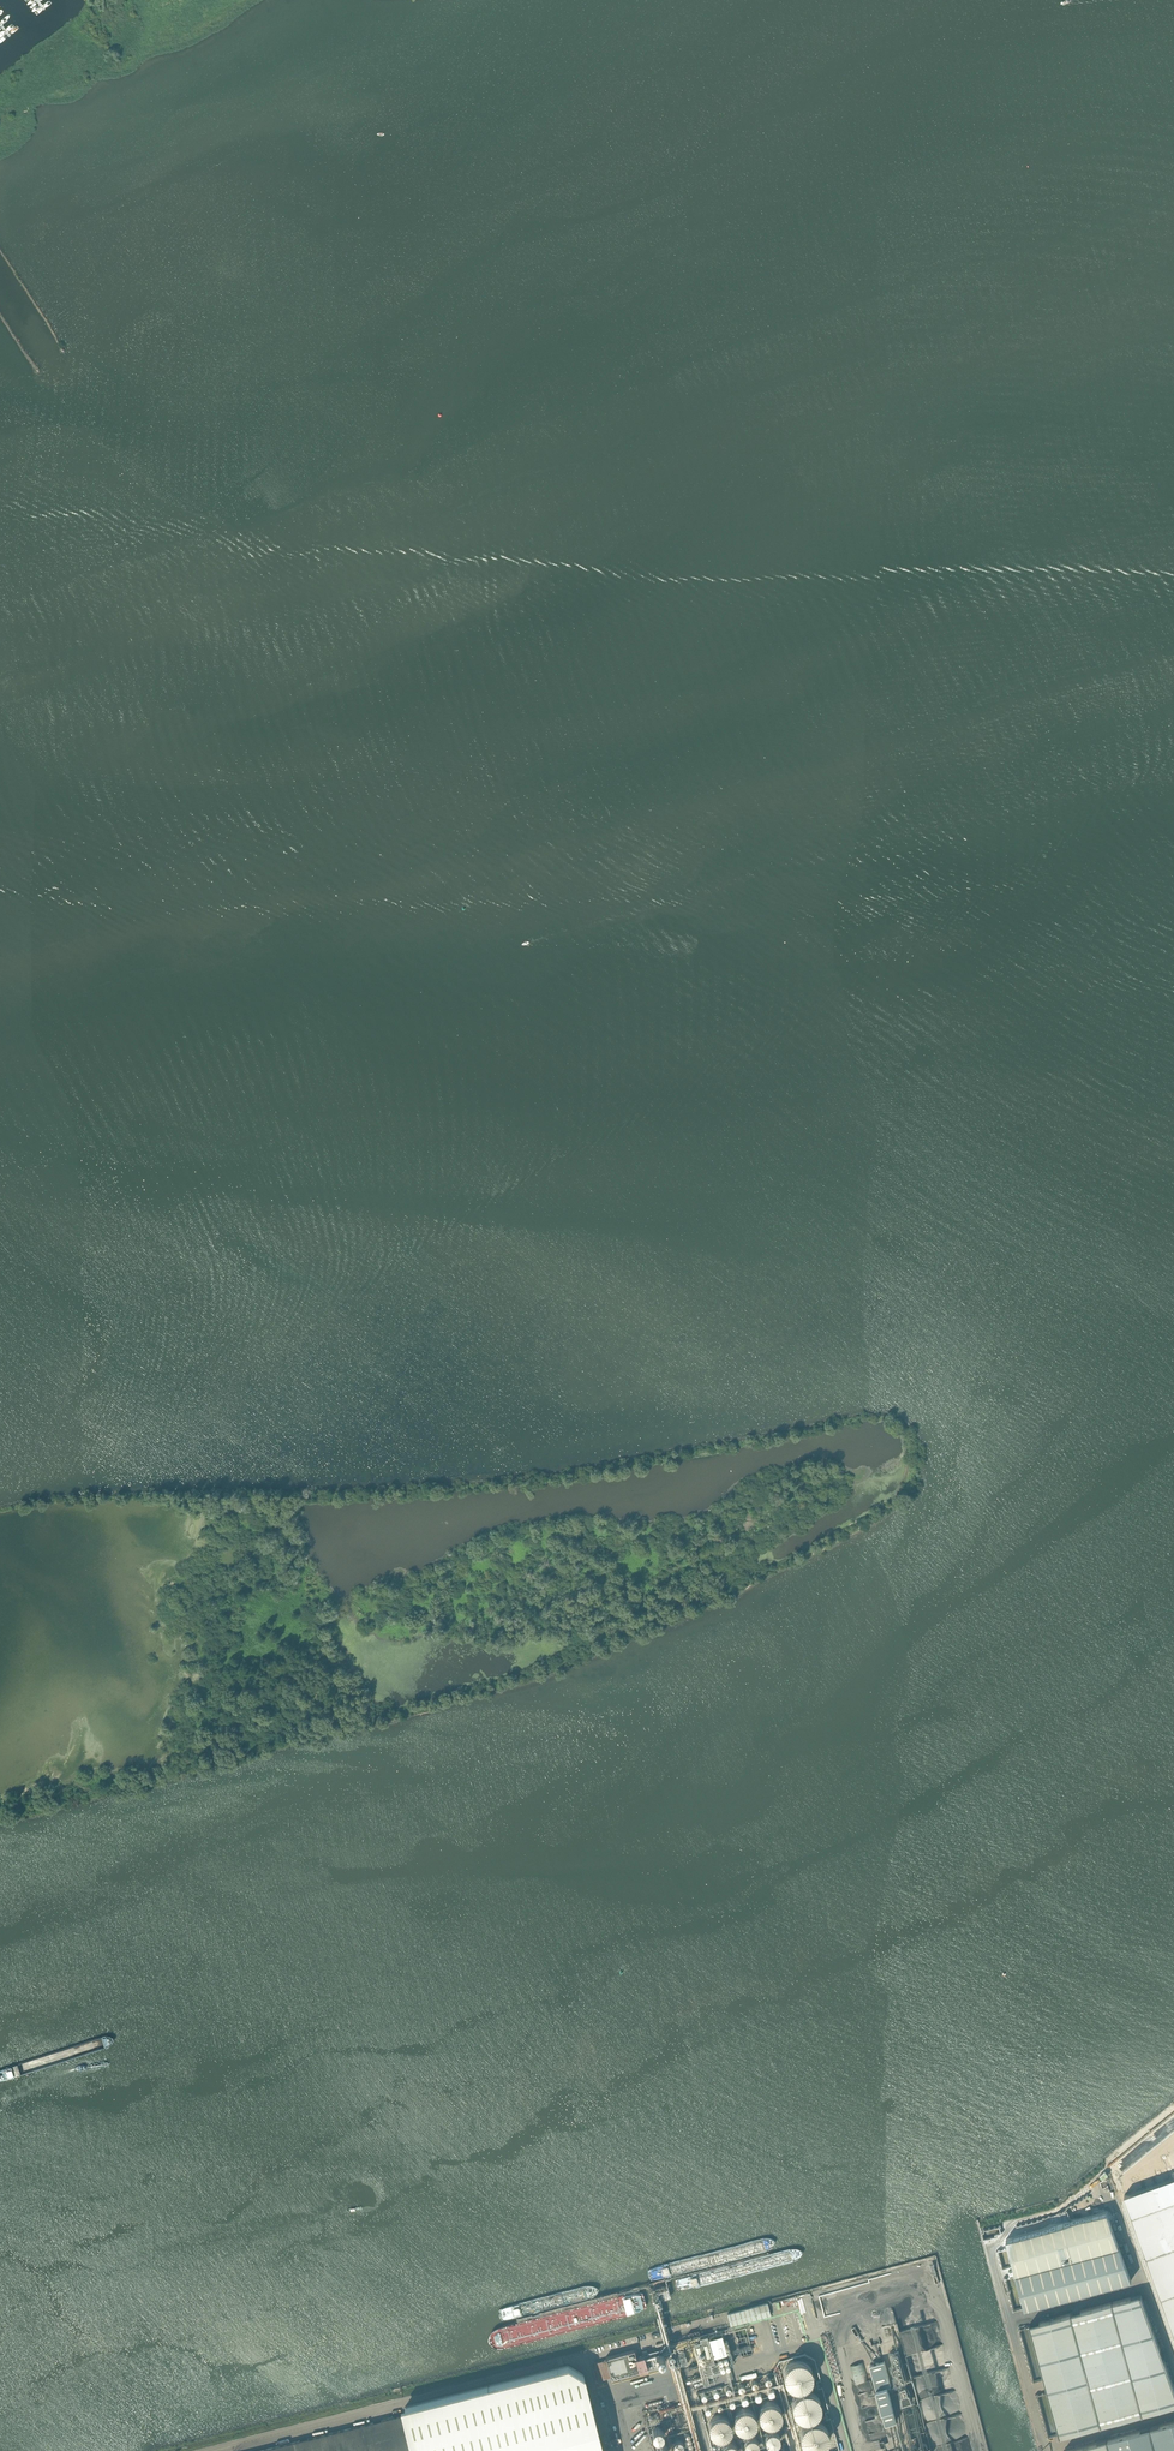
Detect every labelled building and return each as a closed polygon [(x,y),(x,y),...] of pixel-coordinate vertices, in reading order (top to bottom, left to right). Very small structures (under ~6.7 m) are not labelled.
[(1124,2194),(1131,2215),(1173,2200),(1173,2177),(1124,2194)] [(1025,2309),(1131,2280),(1106,2212),(1006,2239),(1025,2309)] [(656,2294),(658,2301),(671,2298),(669,2291),(656,2294)] [(1160,2296),(1173,2334),(1173,2291),(1160,2296)] [(1112,2302),(1142,2413),(1173,2405),(1173,2387),(1141,2295),(1112,2302)] [(1060,2436),(1142,2413),(1112,2302),(1030,2324),(1060,2436)] [(731,2326),(754,2320),(770,2315),(767,2303),(727,2314),(731,2326)] [(714,2356),(716,2356),(727,2353),(722,2334),(709,2338),(714,2356)] [(718,2360),(714,2361),(709,2342),(708,2338),(707,2335),(699,2337),(700,2340),(693,2342),(699,2365),(698,2365),(701,2375),(704,2386),(710,2384),(707,2374),(721,2370),(718,2360)] [(680,2365),(688,2363),(682,2343),(674,2345),(680,2365)] [(888,2350),(897,2384),(907,2381),(898,2347),(888,2350)] [(805,2374),(807,2363),(803,2350),(795,2348),(776,2354),(780,2365),(780,2364),(783,2375),(794,2377),(805,2374)] [(613,2355),(606,2357),(611,2378),(619,2375),(630,2372),(630,2373),(631,2373),(632,2375),(648,2371),(647,2368),(659,2365),(656,2352),(636,2357),(635,2354),(634,2350),(613,2355)] [(594,2362),(598,2380),(610,2377),(606,2359),(596,2362),(594,2362)] [(870,2364),(886,2422),(897,2419),(888,2386),(892,2386),(885,2360),(870,2364)] [(863,2362),(850,2365),(855,2383),(868,2380),(863,2362)] [(770,2375),(770,2374),(770,2372),(769,2370),(767,2369),(766,2369),(764,2369),(763,2370),(761,2372),(761,2373),(761,2375),(762,2377),(764,2378),(765,2378),(767,2378),(769,2377),(770,2375)] [(756,2378),(756,2377),(756,2375),(755,2374),(753,2373),(752,2372),(750,2372),(749,2373),(747,2375),(747,2377),(747,2378),(748,2380),(750,2381),(751,2381),(753,2381),(755,2380),(756,2378)] [(743,2383),(744,2381),(743,2380),(742,2378),(741,2377),(739,2377),(738,2377),(736,2378),(735,2379),(735,2381),(735,2383),(736,2384),(737,2385),(739,2386),(741,2386),(742,2385),(743,2383)] [(791,2382),(786,2392),(794,2408),(800,2411),(795,2414),(797,2417),(800,2412),(804,2410),(802,2410),(810,2405),(817,2394),(811,2383),(802,2378),(798,2379),(797,2379),(791,2382)] [(730,2387),(731,2385),(731,2383),(730,2382),(728,2381),(727,2380),(725,2381),(723,2382),(722,2383),(722,2385),(722,2387),(723,2388),(724,2389),(726,2389),(728,2389),(729,2388),(730,2387)] [(718,2389),(719,2387),(718,2386),(718,2384),(716,2383),(715,2383),(713,2383),(711,2384),(710,2386),(710,2387),(710,2389),(711,2390),(712,2391),(714,2392),(716,2392),(717,2391),(718,2389)] [(773,2390),(773,2388),(773,2386),(772,2385),(770,2384),(769,2384),(767,2384),(766,2384),(765,2386),(764,2388),(764,2389),(765,2391),(767,2392),(768,2392),(770,2392),(771,2392),(773,2390)] [(902,2395),(903,2403),(912,2401),(909,2393),(908,2394),(906,2386),(901,2388),(903,2395),(902,2395)] [(706,2393),(706,2391),(706,2390),(705,2388),(703,2387),(701,2387),(700,2387),(698,2388),(697,2390),(697,2391),(697,2393),(698,2394),(700,2395),(702,2396),(703,2395),(705,2394),(706,2393)] [(759,2393),(760,2391),(760,2390),(759,2388),(757,2387),(756,2387),(754,2387),(752,2388),(751,2390),(751,2391),(751,2393),(752,2395),(753,2396),(755,2396),(757,2396),(758,2395),(759,2393)] [(747,2397),(747,2395),(747,2394),(746,2392),(744,2391),(743,2391),(741,2391),(740,2392),(738,2393),(738,2395),(738,2397),(739,2398),(741,2399),(742,2400),(744,2399),(746,2399),(747,2397)] [(735,2400),(735,2398),(735,2396),(734,2395),(732,2394),(731,2393),(729,2394),(728,2395),(727,2396),(726,2398),(727,2400),(728,2401),(729,2402),(731,2402),(733,2402),(734,2401),(735,2400)] [(723,2403),(723,2401),(723,2400),(723,2399),(722,2398),(720,2397),(718,2397),(717,2397),(715,2398),(715,2400),(714,2401),(715,2403),(716,2404),(717,2405),(719,2406),(721,2405),(722,2405),(723,2403)] [(710,2406),(710,2404),(710,2402),(709,2401),(708,2400),(706,2400),(705,2400),(703,2401),(702,2402),(701,2404),(702,2406),(703,2407),(704,2408),(705,2408),(707,2408),(709,2407),(710,2406)] [(759,2409),(758,2412),(759,2415),(760,2418),(762,2421),(765,2423),(768,2424),(771,2424),(775,2423),(777,2421),(779,2419),(781,2416),(781,2412),(781,2410),(780,2407),(780,2406),(779,2405),(778,2404),(775,2402),(772,2401),(769,2401),(765,2401),(763,2403),(760,2406),(759,2409)] [(756,2413),(754,2410),(751,2408),(748,2407),(744,2407),(741,2408),(738,2409),(735,2412),(734,2415),(733,2419),(734,2422),(735,2425),(737,2427),(740,2429),(743,2430),(747,2430),(750,2429),(753,2428),(755,2425),(756,2422),(757,2419),(757,2416),(756,2413)] [(793,2415),(803,2449),(830,2441),(820,2407),(793,2415)] [(403,2414),(258,2450),(413,2450),(403,2414)] [(730,2420),(728,2417),(726,2415),(722,2414),(719,2414),(716,2415),(713,2417),(711,2419),(709,2422),(709,2425),(709,2429),(710,2432),(713,2434),(715,2436),(718,2437),(721,2437),(725,2436),(727,2434),(730,2432),(731,2429),(732,2426),(731,2423),(730,2420)] [(1106,2439),(1110,2450),(1173,2450),(1173,2421),(1106,2439)] [(664,2434),(664,2432),(664,2430),(662,2428),(660,2427),(658,2426),(656,2427),(654,2428),(652,2430),(652,2432),(653,2434),(654,2436),(656,2438),(658,2438),(660,2438),(662,2436),(664,2434)] [(780,2434),(778,2432),(776,2430),(773,2430),(770,2430),(768,2432),(766,2434),(766,2437),(766,2439),(768,2442),(770,2443),(772,2444),(775,2444),(777,2443),(779,2441),(780,2439),(780,2436),(780,2434)] [(685,2445),(685,2443),(685,2441),(685,2440),(684,2438),(682,2437),(681,2437),(679,2436),(677,2437),(676,2437),(675,2438),(674,2439),(673,2440),(673,2441),(673,2443),(673,2445),(674,2446),(674,2447),(676,2449),(677,2449),(679,2449),(681,2449),(683,2448),(684,2447),(685,2445)] [(758,2440),(757,2438),(754,2437),(752,2436),(749,2437),(747,2438),(745,2440),(744,2443),(745,2446),(746,2448),(748,2450),(751,2450),(753,2450),(755,2449),(757,2448),(759,2445),(759,2443),(758,2440)] [(1064,2450),(1110,2450),(1106,2439),(1064,2450)] [(736,2444),(733,2442),(731,2442),(728,2442),(726,2444),(724,2446),(724,2449),(724,2450),(738,2450),(738,2449),(737,2446),(736,2444)] [(669,2449),(668,2446),(667,2444),(665,2443),(663,2443),(660,2443),(658,2444),(657,2446),(657,2449),(657,2450),(668,2450),(669,2449)]
